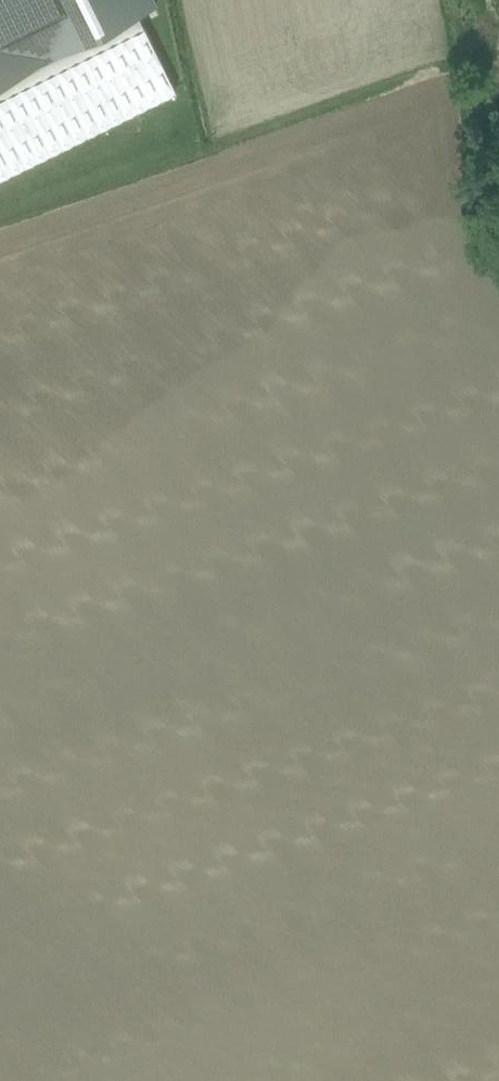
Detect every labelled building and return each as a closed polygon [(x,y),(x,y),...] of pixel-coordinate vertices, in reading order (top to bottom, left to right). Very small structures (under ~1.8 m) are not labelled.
[(137,10),(152,3),(156,0),(0,0),(0,78),(137,10)] [(175,89),(173,86),(143,23),(137,10),(0,78),(0,175),(175,89)]
